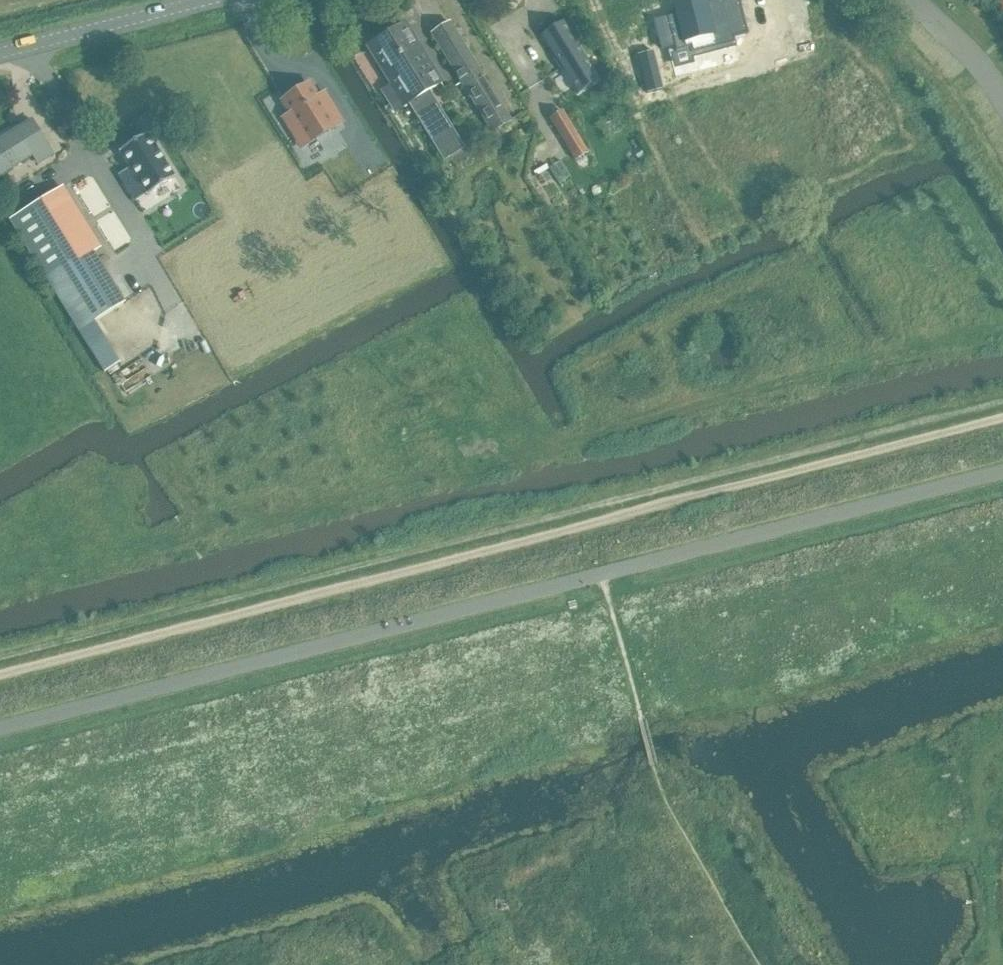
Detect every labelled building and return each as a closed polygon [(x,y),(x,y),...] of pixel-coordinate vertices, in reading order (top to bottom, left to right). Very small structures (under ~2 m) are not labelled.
[(669,6),(680,50),(685,48),(686,54),(729,43),(719,0),(716,0),(702,3),(701,0),(694,0),(669,6)] [(563,22),(541,35),(578,95),(600,81),(563,22)] [(450,23),(432,34),(493,132),(511,121),(450,23)] [(406,25),(370,48),(393,85),(384,91),(396,110),(408,102),(422,125),(443,160),(465,147),(430,89),(442,82),(406,25)] [(646,49),(631,53),(640,92),(656,88),(646,49)] [(309,84),(282,101),(289,113),(300,131),(307,127),(316,140),(336,128),(331,120),(338,116),(324,93),(317,97),(309,84)] [(564,112),(551,120),(576,159),(588,152),(564,112)] [(0,140),(0,174),(19,162),(21,164),(33,157),(37,163),(38,165),(55,154),(33,120),(19,129),(0,140)] [(147,135),(120,152),(121,153),(147,195),(147,196),(175,179),(174,178),(148,136),(147,135)] [(14,176),(3,182),(6,189),(18,184),(14,176)] [(12,219),(10,220),(80,332),(96,322),(127,302),(95,251),(102,247),(64,187),(45,199),(12,219)] [(96,322),(80,332),(104,372),(120,362),(96,322)]
